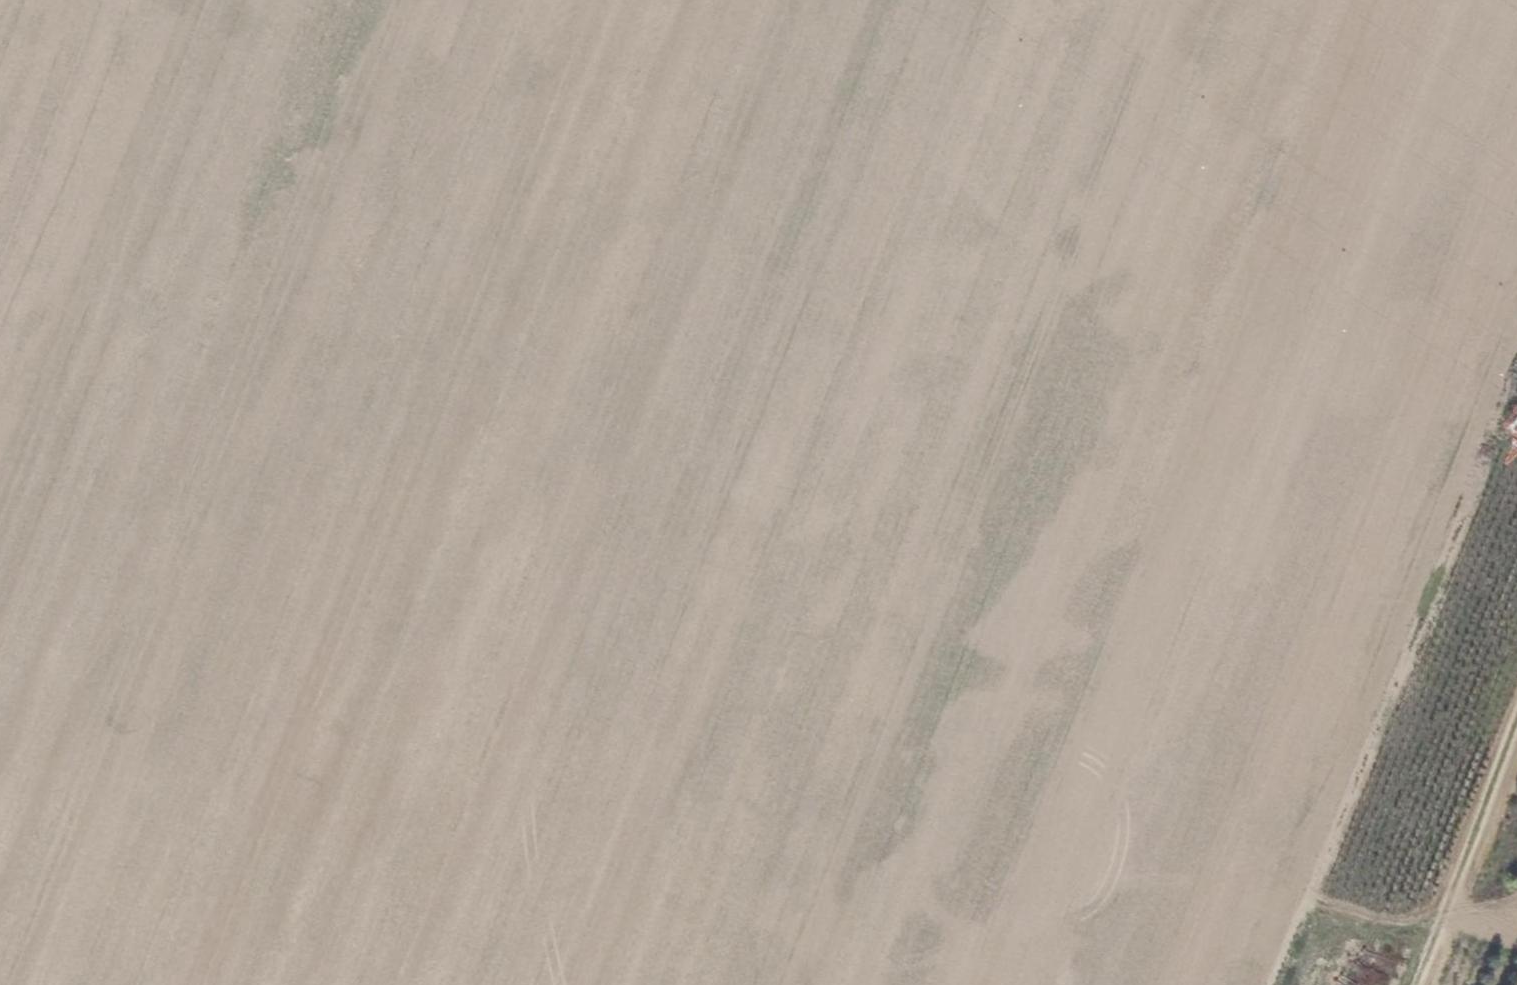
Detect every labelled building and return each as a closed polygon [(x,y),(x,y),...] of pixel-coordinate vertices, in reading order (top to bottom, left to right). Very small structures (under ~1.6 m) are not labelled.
[(1516,432),(1516,401),(1503,424),(1516,432)]
